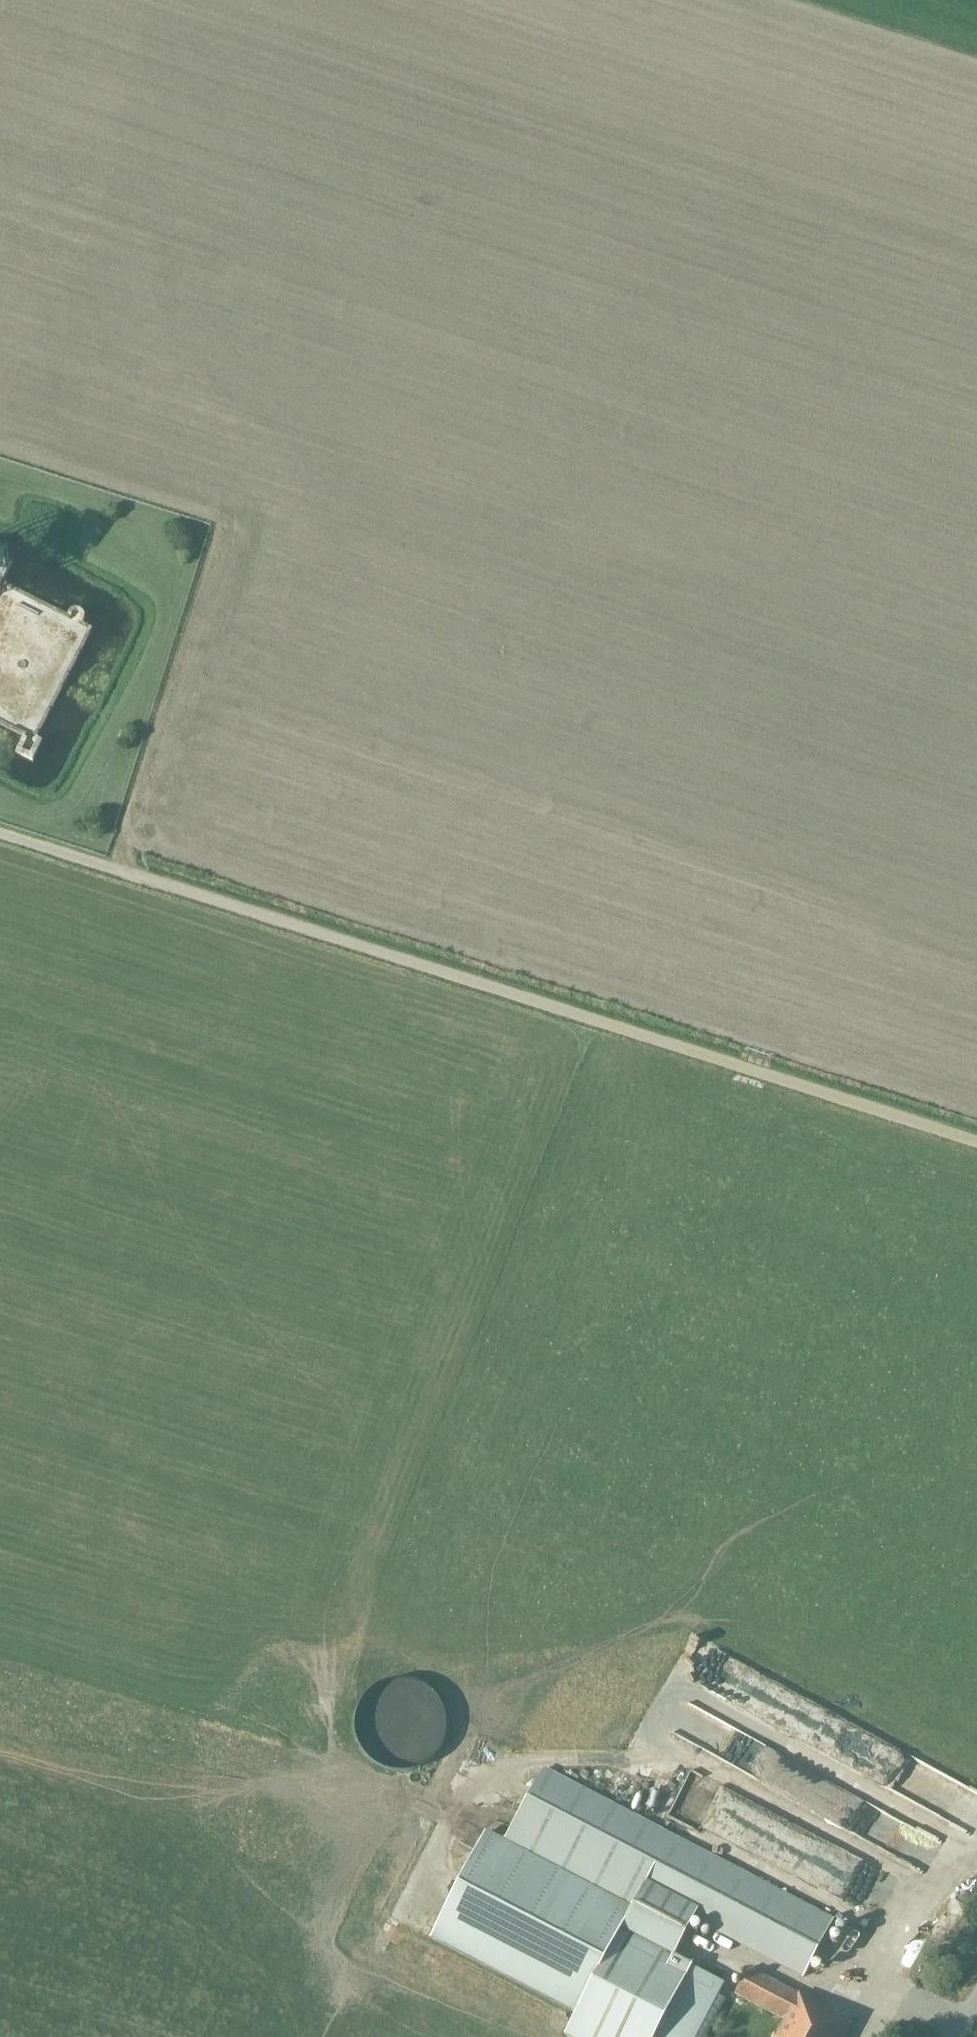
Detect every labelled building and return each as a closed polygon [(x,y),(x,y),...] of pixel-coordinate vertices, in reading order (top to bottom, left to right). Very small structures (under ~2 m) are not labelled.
[(430,1938),(575,2013),(564,2035),(569,2036),(697,2036),(724,1984),(691,1967),(670,1956),(690,1919),(802,1977),(831,1921),(733,1871),(653,1830),(541,1772),(504,1843),(485,1832),(469,1862),(430,1938)] [(850,2027),(832,2017),(835,2012),(798,1993),(794,1993),(748,1968),(735,1994),(785,2020),(776,2036),(844,2036),(850,2027)]
